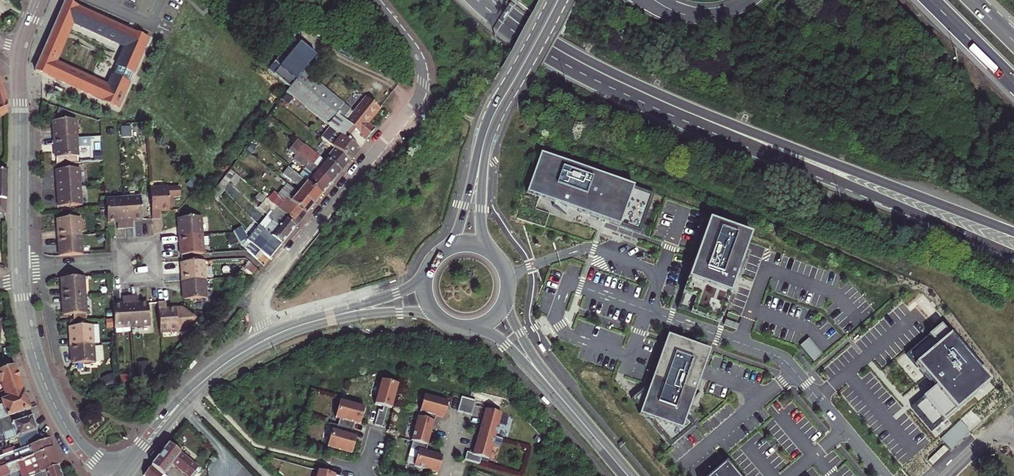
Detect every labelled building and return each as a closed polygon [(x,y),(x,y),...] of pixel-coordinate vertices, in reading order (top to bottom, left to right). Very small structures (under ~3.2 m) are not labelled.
[(63,4),(48,39),(35,71),(38,73),(38,72),(43,74),(120,106),(149,37),(116,24),(75,7),(63,4)] [(149,37),(120,106),(132,107),(159,44),(149,37)] [(288,94),(290,95),(332,128),(338,133),(345,126),(352,117),(336,104),(302,76),(317,57),(294,39),(269,70),(291,90),(290,92),(288,94)] [(345,139),(351,143),(358,135),(363,139),(364,137),(371,143),(375,138),(378,134),(371,128),(384,112),(371,101),(356,120),(352,117),(345,126),(338,133),(345,139)] [(53,126),(54,135),(75,133),(74,115),(52,118),(53,126)] [(363,153),(351,143),(345,139),(338,133),(332,128),(323,139),(336,150),(354,164),(359,157),(363,153)] [(75,133),(54,135),(54,144),(55,153),(77,152),(76,142),(90,141),(89,132),(75,133)] [(302,179),(308,185),(325,197),(330,192),(336,184),(308,162),(300,155),(306,147),(299,141),(290,152),(297,158),(295,161),(308,171),(302,179)] [(346,173),(354,164),(336,150),(326,162),(306,147),(300,155),(308,162),(336,184),(346,173)] [(58,175),(58,184),(80,183),(79,163),(57,165),(58,175)] [(653,194),(573,166),(562,196),(581,203),(578,211),(640,233),(653,194)] [(232,170),(222,184),(226,187),(230,181),(235,185),(240,177),(232,170)] [(305,189),(301,194),(317,207),(321,202),(325,197),(308,185),(302,179),(291,170),(287,175),(305,189)] [(80,183),(58,184),(59,193),(60,202),(82,201),(80,183)] [(182,183),(151,185),(153,215),(162,214),(161,207),(166,207),(171,206),(170,194),(182,193),(182,183)] [(317,207),(301,194),(297,191),(283,207),(272,197),(269,201),(273,205),(272,205),(299,228),(308,217),(317,207)] [(142,192),(124,193),(126,224),(134,223),(133,215),(138,215),(144,215),(142,192)] [(126,224),(124,193),(106,195),(107,217),(112,217),(116,217),(117,224),(126,224)] [(265,199),(258,193),(255,197),(262,203),(265,199)] [(267,233),(282,247),(290,238),(299,228),(272,205),(273,205),(269,201),(265,199),(262,203),(258,207),(267,214),(259,224),(267,233)] [(59,234),(81,232),(79,212),(57,214),(58,224),(59,234)] [(180,223),(180,233),(202,232),(201,212),(179,214),(180,223)] [(750,234),(708,220),(676,308),(718,323),(750,234)] [(261,254),(269,262),(276,254),(282,247),(267,233),(259,224),(245,238),(240,227),(233,231),(241,247),(255,261),(261,254)] [(60,252),(82,251),(81,232),(59,234),(59,242),(60,252)] [(181,243),(182,252),(195,251),(204,250),(202,232),(180,233),(181,243)] [(183,269),(184,278),(206,276),(204,258),(182,260),(183,269)] [(64,292),(86,291),(85,273),(63,275),(64,284),(64,292)] [(206,276),(184,278),(184,286),(185,295),(207,294),(206,276)] [(86,291),(64,292),(65,302),(65,311),(75,310),(75,315),(88,314),(86,291)] [(132,322),(130,292),(122,293),(122,300),(117,301),(113,301),(114,323),(132,322)] [(139,292),(130,292),(132,322),(150,320),(149,299),(145,300),(140,300),(139,292)] [(167,298),(158,298),(160,326),(187,325),(196,315),(184,304),(171,305),(167,305),(167,298)] [(71,332),(72,341),(94,340),(93,321),(71,323),(71,332)] [(911,407),(931,432),(989,383),(940,325),(906,355),(934,388),(911,407)] [(708,351),(667,336),(651,380),(631,397),(670,444),(694,423),(686,414),(691,401),(688,400),(692,389),(688,388),(690,380),(697,383),(708,351)] [(808,338),(801,345),(815,360),(822,353),(808,338)] [(94,340),(72,341),(73,350),(73,360),(96,358),(96,357),(104,357),(103,341),(94,342),(94,340)] [(2,383),(8,400),(2,402),(3,404),(0,405),(0,421),(11,417),(18,414),(24,411),(29,409),(21,389),(11,366),(2,370),(0,370),(0,384),(2,383)] [(390,407),(396,384),(379,380),(373,404),(375,405),(382,407),(382,405),(385,406),(390,407)] [(445,410),(447,402),(423,395),(410,441),(411,441),(409,449),(417,451),(413,466),(436,473),(441,456),(425,452),(425,449),(430,432),(434,416),(442,418),(445,410)] [(460,397),(456,411),(471,415),(475,401),(460,397)] [(363,407),(338,401),(334,418),(338,419),(335,431),(331,430),(326,447),(351,454),(352,449),(353,444),(352,444),(354,436),(350,435),(353,423),(357,424),(358,420),(359,416),(360,417),(363,407)] [(20,440),(24,450),(43,443),(35,424),(29,409),(24,411),(18,414),(21,422),(14,424),(11,417),(0,421),(0,432),(1,432),(3,438),(6,436),(9,444),(20,440)] [(376,409),(372,425),(380,427),(384,412),(381,411),(376,409)] [(500,414),(484,409),(481,419),(474,445),(472,454),(466,452),(464,460),(479,464),(480,457),(488,460),(500,414)] [(960,421),(940,439),(950,450),(970,432),(960,421)] [(49,441),(43,443),(24,450),(9,455),(14,467),(16,467),(53,452),(51,445),(49,441)] [(168,443),(143,475),(144,475),(164,475),(163,475),(171,464),(177,469),(187,475),(191,475),(198,467),(168,443)] [(940,457),(947,450),(943,446),(936,453),(940,457)] [(19,475),(41,475),(60,469),(56,459),(53,452),(16,467),(19,475)] [(932,464),(939,457),(936,453),(929,460),(932,464)] [(726,463),(710,475),(737,475),(726,463)]
